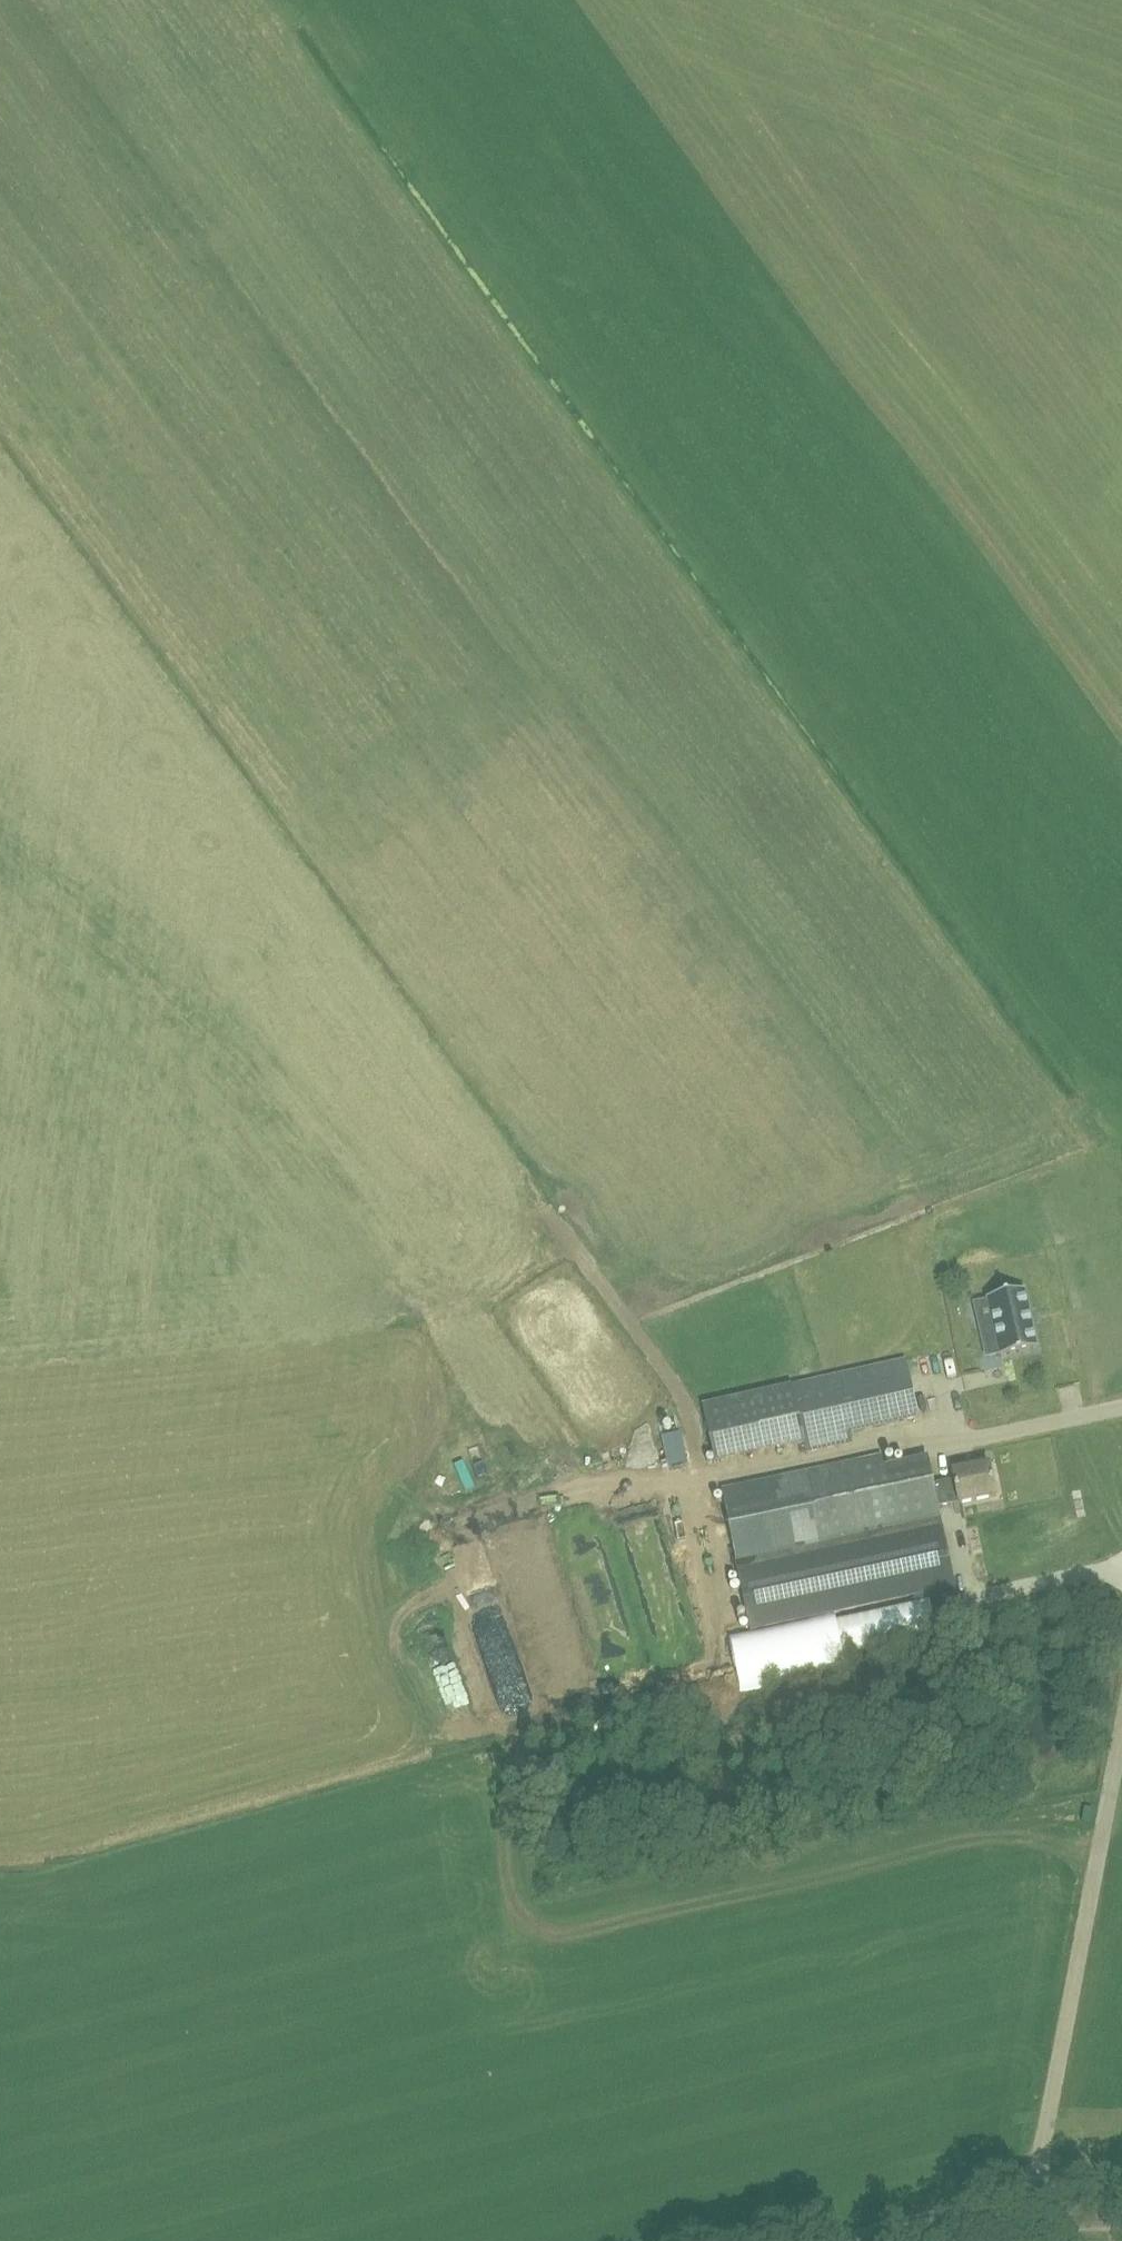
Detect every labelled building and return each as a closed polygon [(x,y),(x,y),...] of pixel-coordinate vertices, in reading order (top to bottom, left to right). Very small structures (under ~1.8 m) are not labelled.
[(1037,1348),(1024,1292),(1024,1290),(988,1297),(993,1322),(982,1325),(989,1355),(1000,1353),(1001,1356),(1037,1348)] [(906,1362),(792,1387),(705,1407),(716,1458),(803,1439),(807,1455),(839,1448),(837,1438),(919,1420),(906,1362)] [(938,1508),(933,1485),(927,1457),(885,1466),(883,1457),(804,1473),(727,1489),(741,1561),(940,1520),(938,1508)] [(955,1480),(933,1485),(938,1508),(960,1504),(960,1505),(997,1497),(990,1465),(954,1473),(955,1480)] [(1002,1493),(1016,1489),(1012,1473),(998,1477),(1002,1493)] [(643,1511),(645,1540),(672,1538),(670,1509),(643,1511)] [(954,1585),(942,1531),(744,1572),(755,1628),(772,1706),(970,1663),(966,1644),(990,1639),(980,1595),(957,1600),(954,1585)]
